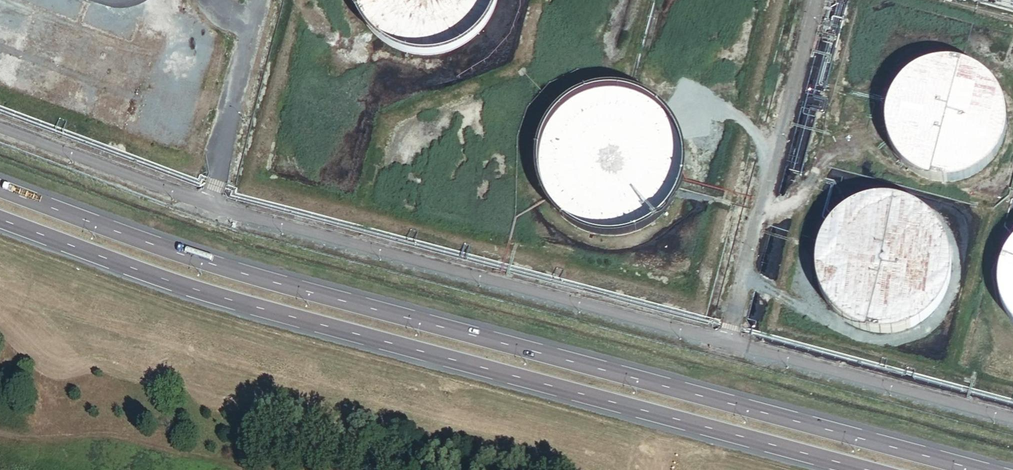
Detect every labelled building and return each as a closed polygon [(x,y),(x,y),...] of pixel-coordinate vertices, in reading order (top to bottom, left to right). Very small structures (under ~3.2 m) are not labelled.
[(495,0),(355,0),(355,1),(358,10),(362,18),(366,26),(372,33),(379,39),(386,44),(394,49),(402,52),(411,54),(420,56),(429,56),(438,54),(447,52),(456,49),(463,45),(471,39),(477,33),(483,26),(488,19),(492,10),(495,2),(495,0)] [(1003,136),(1004,128),(1005,121),(1004,114),(1003,106),(1001,99),(997,92),(994,86),(989,80),(983,75),(977,71),(971,67),(964,64),(956,62),(949,61),(941,61),(934,62),(927,64),(920,67),(913,70),(907,75),(901,80),(897,85),(893,92),(889,99),(887,106),(886,113),(885,121),(886,128),(887,136),(889,143),(892,149),(896,156),(901,162),(907,167),(913,171),(919,175),(926,178),(933,180),(941,180),(948,181),(956,180),(963,178),(970,175),(977,171),(983,167),(988,162),(993,156),(997,150),(1000,143),(1003,136)] [(679,181),(680,172),(681,163),(681,154),(679,145),(676,136),(672,128),(667,120),(662,113),(655,107),(648,102),(640,97),(632,94),(623,91),(614,90),(605,90),(596,91),(587,94),(578,97),(570,101),(563,107),(556,113),(551,120),(546,127),(542,135),(539,144),(537,153),(536,162),(537,171),(539,180),(541,189),(545,197),(550,205),(556,212),(562,218),(570,223),(578,228),(586,231),(595,233),(604,235),(613,235),(622,233),(631,231),(639,228),(647,224),(655,218),(661,212),(667,205),(672,198),(676,189),(679,181)] [(945,290),(948,282),(950,274),(950,265),(950,257),(948,249),(946,241),(942,233),(938,226),(932,219),(926,213),(919,208),(912,204),(904,201),(896,199),(887,198),(878,198),(870,199),(862,201),(854,204),(846,208),(840,213),(833,219),(828,225),(823,232),(819,240),(817,248),(815,257),(815,265),(815,274),(817,282),(819,290),(823,298),(827,305),(833,311),(839,317),(846,322),(853,326),(861,330),(869,332),(878,333),(886,333),(895,332),(903,330),(911,327),(918,323),(925,318),(932,312),(937,305),(942,298),(945,290)] [(1012,245),(1007,251),(1004,258),(1002,265),(1001,272),(1000,280),(1000,287),(1002,295),(1004,302),(1007,308),(1011,315),(1012,317),(1012,243),(1012,245)]
